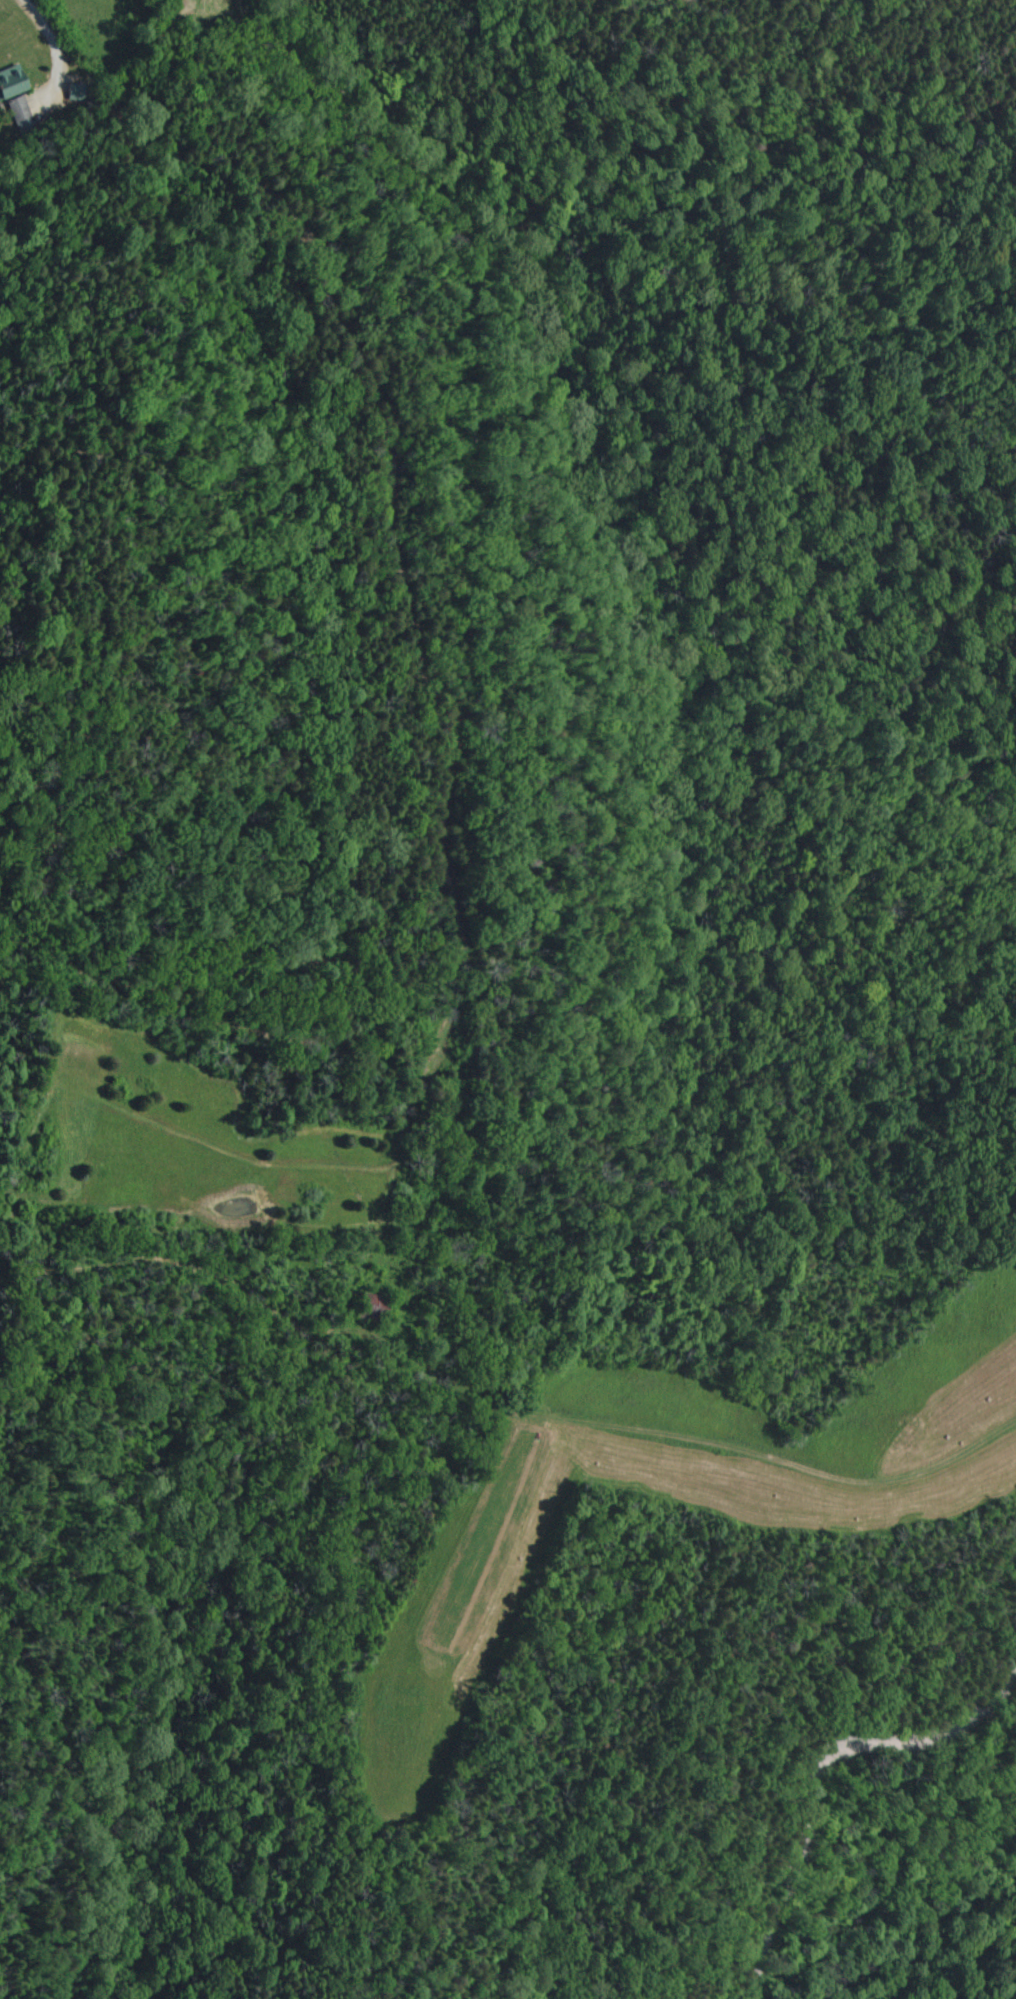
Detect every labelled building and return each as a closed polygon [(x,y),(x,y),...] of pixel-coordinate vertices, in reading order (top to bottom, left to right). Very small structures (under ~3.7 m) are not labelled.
[(11,65),(0,70),(0,99),(21,91),(11,65)] [(5,101),(10,126),(26,123),(21,97),(5,101)]
